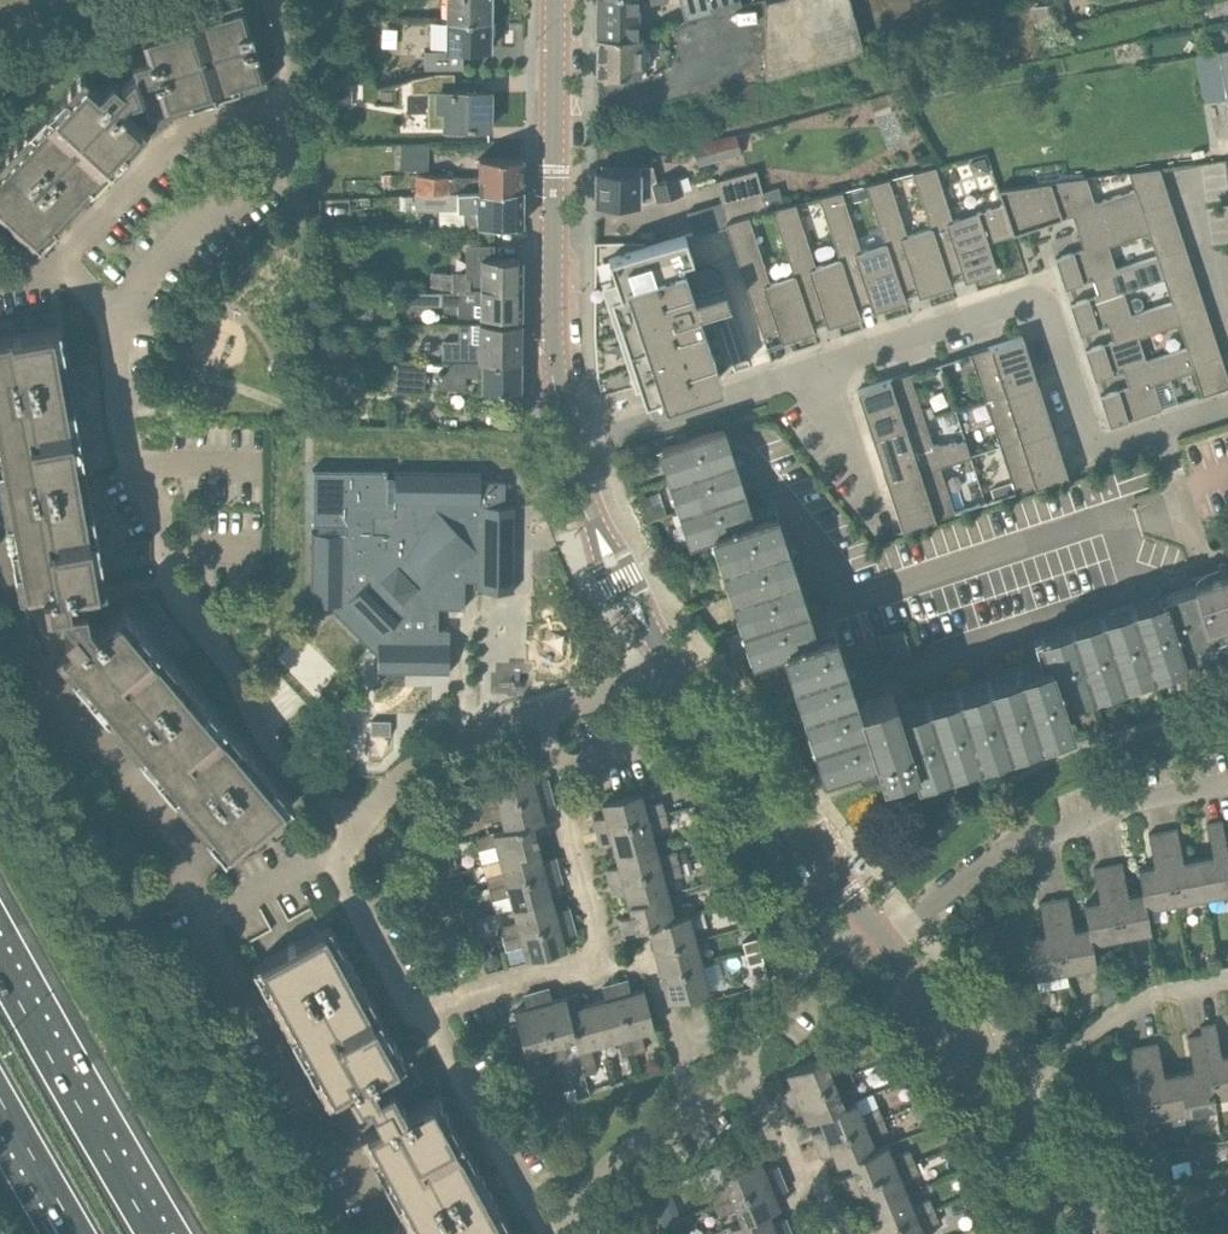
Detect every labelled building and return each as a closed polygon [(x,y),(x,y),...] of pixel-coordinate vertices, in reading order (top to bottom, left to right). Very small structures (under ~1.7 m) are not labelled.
[(0,162),(0,212),(39,249),(147,134),(123,110),(131,103),(160,94),(166,114),(268,84),(242,0),(241,0),(140,30),(147,52),(132,57),(135,71),(122,85),(113,77),(102,90),(83,73),(0,162)] [(447,20),(491,20),(491,0),(448,0),(447,20)] [(597,36),(638,36),(639,1),(645,0),(597,0),(597,36)] [(715,13),(711,0),(680,0),(685,21),(715,13)] [(863,50),(851,0),(766,0),(765,77),(863,50)] [(1069,24),(1063,0),(1056,0),(1031,7),(1038,32),(1069,24)] [(491,20),(447,20),(447,49),(425,49),(424,68),(463,69),(464,52),(473,52),(473,49),(491,49),(491,20)] [(641,36),(638,36),(597,36),(597,75),(641,75),(641,36)] [(1203,103),(1227,99),(1220,52),(1196,56),(1203,103)] [(453,92),(453,73),(435,73),(364,90),(373,121),(416,110),(413,102),(413,91),(436,92),(435,108),(443,108),(443,128),(490,128),(490,92),(453,92)] [(352,107),(352,84),(333,84),(333,107),(352,107)] [(699,164),(720,159),(715,140),(694,145),(699,164)] [(1053,155),(1053,145),(1041,145),(1042,156),(1053,155)] [(428,171),(429,147),(401,146),(400,170),(428,171)] [(991,172),(985,155),(970,160),(973,170),(979,175),(991,172)] [(417,176),(416,195),(522,191),(522,158),(480,158),(479,177),(417,176)] [(931,228),(932,228),(947,275),(948,274),(970,267),(974,279),(997,271),(988,243),(1014,234),(1004,204),(1003,204),(953,221),(936,167),(913,172),(931,228)] [(1137,196),(1166,186),(1160,168),(1130,172),(1136,190),(1135,190),(1137,196)] [(727,220),(766,210),(762,193),(757,170),(716,181),(727,220)] [(639,188),(639,172),(596,172),(596,204),(644,205),(682,195),(677,178),(639,188)] [(1003,204),(1004,204),(1014,234),(1073,215),(1078,232),(1142,211),(1137,196),(1135,190),(1095,203),(1086,178),(998,189),(1003,204)] [(886,243),(901,290),(902,290),(924,282),(928,294),(952,286),(948,274),(947,275),(932,228),(931,228),(907,236),(889,179),(866,185),(885,243),(886,243)] [(851,191),(854,201),(868,196),(865,186),(851,191)] [(1142,211),(1171,202),(1166,186),(1137,196),(1142,211)] [(785,206),(780,188),(762,193),(766,210),(772,209),(785,206)] [(522,191),(416,195),(418,195),(419,211),(463,209),(464,226),(479,226),(479,224),(521,225),(522,191)] [(839,258),(840,257),(855,305),(856,305),(878,297),(882,309),(906,301),(902,290),(901,290),(886,243),(885,243),(861,251),(842,191),(819,197),(839,258)] [(1142,211),(1147,227),(1176,217),(1171,202),(1142,211)] [(793,272),(794,272),(810,320),(832,312),(836,324),(860,316),(856,305),(855,305),(840,257),(839,258),(816,265),(795,203),(785,206),(772,209),(793,272)] [(1142,211),(1078,232),(1084,249),(1055,258),(1065,288),(1094,279),(1093,278),(1117,271),(1116,269),(1109,246),(1149,233),(1147,227),(1142,211)] [(794,272),(793,272),(770,280),(748,215),(725,221),(763,335),(787,327),(790,339),(814,331),(810,320),(794,272)] [(1152,242),(1181,233),(1176,217),(1147,227),(1149,233),(1152,242)] [(732,301),(724,276),(723,274),(722,272),(720,270),(719,269),(717,267),(715,267),(714,266),(711,266),(708,266),(705,266),(689,272),(685,259),(693,256),(685,233),(611,257),(622,292),(613,295),(647,401),(664,395),(666,403),(725,384),(702,310),(732,301)] [(1157,257),(1186,248),(1181,233),(1152,242),(1157,256),(1157,257)] [(434,273),(434,291),(441,291),(452,291),(452,288),(452,286),(521,288),(521,259),(494,259),(494,245),(465,245),(465,273),(434,273)] [(1162,273),(1191,263),(1186,248),(1157,257),(1162,273)] [(1117,271),(1093,278),(1094,279),(1099,295),(1070,304),(1080,334),(1109,325),(1108,324),(1131,316),(1131,315),(1123,292),(1164,279),(1162,273),(1157,257),(1157,256),(1116,269),(1117,271)] [(1162,273),(1164,279),(1167,288),(1196,278),(1191,263),(1162,273)] [(1172,303),(1201,294),(1196,278),(1167,288),(1172,302),(1172,303)] [(441,291),(441,305),(458,305),(458,317),(521,317),(521,288),(452,288),(452,291),(441,291)] [(419,305),(419,292),(404,292),(404,305),(419,305)] [(1206,309),(1201,294),(1172,303),(1177,318),(1206,309)] [(1131,315),(1131,316),(1108,324),(1109,325),(1114,341),(1085,350),(1095,380),(1124,370),(1123,370),(1146,362),(1146,361),(1138,338),(1179,325),(1177,318),(1172,303),(1172,302),(1131,315)] [(1177,318),(1179,325),(1182,334),(1211,324),(1206,309),(1177,318)] [(444,342),(444,360),(520,361),(520,323),(480,322),(480,323),(459,323),(459,342),(444,342)] [(1182,334),(1186,348),(1187,349),(1216,340),(1211,324),(1182,334)] [(20,600),(44,596),(46,612),(61,610),(73,625),(64,633),(75,646),(56,661),(225,862),(293,806),(123,605),(97,627),(90,618),(85,589),(107,585),(60,326),(0,337),(0,489),(20,600)] [(986,401),(1038,384),(1023,337),(970,354),(986,401)] [(1221,355),(1216,340),(1187,349),(1192,364),(1221,355)] [(1146,361),(1146,362),(1123,370),(1124,370),(1129,386),(1100,396),(1110,426),(1162,409),(1154,384),(1194,370),(1192,364),(1187,349),(1186,348),(1146,361)] [(1197,379),(1226,370),(1221,355),(1192,364),(1194,370),(1197,379)] [(520,361),(444,360),(443,389),(466,389),(466,376),(484,376),(484,392),(520,392),(520,361)] [(424,395),(427,364),(397,361),(395,393),(424,395)] [(1203,395),(1227,387),(1227,377),(1226,370),(1197,379),(1203,395)] [(922,410),(910,373),(857,390),(873,437),(925,420),(922,410)] [(1001,447),(1053,430),(1038,384),(986,401),(1001,447)] [(932,407),(922,410),(925,420),(935,417),(932,407)] [(925,420),(873,437),(888,483),(940,466),(970,456),(967,446),(934,449),(925,420)] [(1016,494),(1041,485),(1068,477),(1053,430),(1001,447),(1016,494)] [(748,522),(718,431),(689,440),(679,443),(661,449),(692,543),(714,536),(754,657),(785,647),(824,769),(855,759),(868,777),(912,763),(916,773),(1070,723),(1063,700),(1184,660),(1183,655),(1214,645),(1215,648),(1227,644),(1227,573),(1207,580),(1194,584),(1194,586),(1162,597),(1164,604),(1042,643),(1050,666),(900,715),(893,693),(860,704),(875,750),(868,752),(827,630),(811,636),(771,515),(748,522)] [(676,435),(677,436),(679,443),(689,440),(686,433),(686,432),(676,435)] [(956,513),(940,466),(888,483),(903,530),(956,513)] [(355,533),(314,532),(313,604),(326,604),(335,614),(338,610),(371,644),(368,647),(377,656),(377,670),(449,670),(450,629),(439,629),(439,608),(465,608),(465,580),(475,579),(474,591),(511,591),(512,506),(505,506),(505,481),(481,481),(481,473),(395,472),(394,513),(371,514),(371,534),(384,534),(384,545),(355,545),(355,533)] [(999,488),(993,490),(996,500),(1002,498),(999,488)] [(884,654),(891,652),(894,660),(912,655),(903,630),(878,638),(884,654)] [(478,798),(482,810),(550,792),(546,778),(534,782),(531,769),(491,780),(495,793),(478,798)] [(550,792),(482,810),(485,823),(502,818),(505,830),(505,831),(545,820),(541,807),(553,804),(550,792)] [(594,819),(598,834),(666,816),(663,803),(645,808),(641,795),(602,805),(605,816),(594,819)] [(666,816),(598,834),(600,845),(612,842),(616,856),(655,845),(651,832),(669,827),(666,816)] [(505,831),(505,830),(476,838),(476,841),(468,844),(470,852),(478,849),(479,851),(497,846),(500,859),(540,848),(537,836),(548,833),(545,820),(505,831)] [(1224,836),(1225,836),(1222,822),(1207,825),(1213,857),(1198,859),(1205,899),(1227,895),(1227,856),(1224,836)] [(433,850),(445,846),(440,829),(428,832),(433,850)] [(1205,899),(1198,859),(1183,862),(1177,830),(1163,832),(1176,904),(1205,899)] [(1176,904),(1163,832),(1148,835),(1154,867),(1139,870),(1143,894),(1146,909),(1149,909),(1176,904)] [(655,845),(616,856),(619,866),(607,870),(611,884),(679,866),(676,854),(658,859),(655,845)] [(540,848),(500,859),(504,872),(486,877),(489,888),(558,870),(554,858),(544,861),(540,848)] [(676,856),(679,866),(682,865),(689,863),(687,853),(676,856)] [(690,863),(689,863),(682,865),(685,875),(693,872),(690,863)] [(1146,909),(1143,894),(1128,897),(1123,864),(1109,867),(1121,938),(1153,932),(1149,909),(1146,909)] [(679,866),(611,884),(614,896),(626,893),(629,905),(668,895),(665,883),(682,879),(679,866)] [(1121,938),(1109,867),(1093,869),(1099,902),(1083,905),(1088,929),(1090,944),(1093,943),(1121,938)] [(558,870),(489,888),(493,902),(510,897),(513,908),(553,898),(550,887),(561,883),(558,870)] [(668,895),(629,905),(632,917),(621,921),(624,934),(648,927),(689,916),(690,917),(693,916),(689,904),(672,908),(668,895)] [(553,898),(513,908),(517,923),(500,928),(502,938),(571,920),(568,908),(557,911),(553,898)] [(1090,944),(1088,929),(1074,931),(1068,898),(1054,900),(1067,972),(1098,967),(1093,943),(1090,944)] [(1067,972),(1054,900),(1039,903),(1045,936),(1029,939),(1036,978),(1067,972)] [(739,929),(754,925),(751,914),(735,918),(739,929)] [(689,916),(648,927),(655,952),(696,941),(690,917),(689,916)] [(571,920),(502,938),(506,952),(523,947),(527,960),(567,949),(563,936),(575,933),(571,920)] [(252,968),(328,1107),(349,1095),(357,1110),(368,1104),(381,1126),(360,1138),(413,1233),(512,1233),(437,1096),(407,1112),(386,1075),(406,1064),(330,925),(252,968)] [(745,955),(761,950),(758,939),(742,943),(745,955)] [(696,941),(655,952),(661,976),(702,965),(696,941)] [(764,962),(761,950),(745,955),(749,966),(764,962)] [(1197,969),(1195,960),(1186,962),(1188,971),(1197,969)] [(702,965),(661,976),(668,1002),(709,991),(702,965)] [(628,982),(615,985),(633,1053),(646,1049),(641,1033),(655,1029),(645,990),(631,994),(628,982)] [(1099,986),(1104,1008),(1117,996),(1114,984),(1099,986)] [(633,1053),(615,985),(604,988),(607,1000),(593,1004),(604,1043),(618,1039),(622,1055),(633,1053)] [(576,1038),(565,998),(554,1001),(551,989),(537,993),(555,1061),(568,1058),(563,1041),(576,1038)] [(555,1061),(537,993),(524,996),(527,1008),(514,1011),(524,1051),(539,1047),(544,1064),(555,1061)] [(604,1043),(593,1004),(582,1007),(579,994),(565,998),(576,1038),(576,1037),(584,1066),(595,1063),(596,1062),(592,1045),(604,1043)] [(1063,1030),(1061,1016),(1040,1019),(1043,1034),(1063,1030)] [(1201,1036),(1212,1098),(1216,1098),(1227,1096),(1227,1055),(1222,1056),(1216,1024),(1200,1027),(1201,1036)] [(1180,1074),(1187,1112),(1218,1107),(1216,1098),(1212,1098),(1201,1036),(1188,1039),(1193,1071),(1180,1074)] [(1145,1046),(1158,1118),(1187,1112),(1180,1074),(1164,1076),(1158,1044),(1145,1046)] [(1158,1118),(1145,1046),(1129,1049),(1135,1082),(1120,1085),(1127,1123),(1158,1118)] [(631,1053),(622,1055),(624,1064),(633,1062),(631,1053)] [(781,1091),(786,1103),(852,1076),(846,1064),(830,1071),(824,1058),(787,1074),(792,1086),(781,1091)] [(903,1072),(898,1059),(889,1062),(894,1075),(903,1072)] [(595,1063),(584,1066),(586,1075),(598,1073),(595,1063)] [(852,1076),(786,1103),(791,1115),(802,1110),(807,1123),(818,1118),(845,1107),(844,1106),(839,1093),(856,1086),(852,1076)] [(577,1099),(574,1087),(564,1090),(567,1102),(577,1099)] [(912,1107),(925,1101),(921,1092),(908,1098),(912,1107)] [(844,1106),(845,1107),(818,1118),(823,1129),(812,1134),(817,1146),(883,1119),(878,1106),(861,1113),(856,1101),(844,1106)] [(883,1119),(817,1146),(822,1159),(834,1155),(838,1167),(850,1162),(849,1160),(876,1149),(871,1137),(888,1130),(883,1119)] [(1159,1151),(1157,1139),(1145,1141),(1147,1153),(1159,1151)] [(849,1160),(850,1162),(855,1173),(843,1178),(848,1189),(914,1163),(909,1151),(893,1157),(887,1144),(876,1149),(849,1160)] [(1162,1170),(1159,1156),(1145,1159),(1147,1172),(1162,1170)] [(716,1206),(782,1179),(777,1166),(765,1170),(760,1158),(723,1173),(728,1187),(711,1194),(716,1206)] [(914,1163),(848,1189),(854,1203),(865,1199),(869,1209),(908,1193),(902,1181),(919,1174),(914,1163)] [(769,1211),(769,1213),(780,1208),(775,1195),(787,1190),(782,1179),(716,1206),(720,1217),(737,1210),(742,1222),(769,1211)] [(670,1188),(653,1195),(664,1224),(682,1217),(670,1188)] [(869,1209),(875,1222),(864,1226),(867,1233),(876,1233),(934,1210),(930,1199),(913,1206),(908,1193),(869,1209)] [(876,1233),(925,1233),(922,1229),(939,1222),(934,1210),(876,1233)] [(790,1231),(785,1219),(774,1224),(769,1213),(769,1211),(742,1222),(731,1227),(734,1233),(783,1233),(790,1231)]
